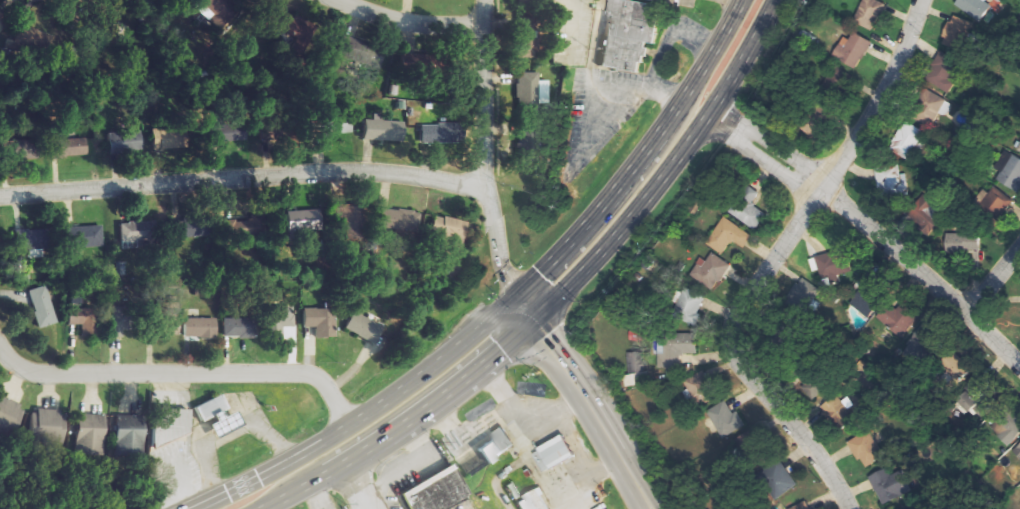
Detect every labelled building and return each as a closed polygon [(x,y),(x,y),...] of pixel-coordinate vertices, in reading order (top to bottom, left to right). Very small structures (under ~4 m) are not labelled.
[(209,2),(203,11),(225,26),(232,16),(228,13),(233,5),(232,5),(235,0),(206,0),(209,2)] [(642,73),(647,43),(655,44),(660,5),(625,0),(610,0),(601,67),(642,73)] [(880,0),(864,0),(853,21),(875,32),(889,4),(880,0)] [(955,6),(982,22),(993,4),(986,0),(959,0),(955,6)] [(963,51),(973,23),(952,15),(942,44),(963,51)] [(516,58),(530,58),(531,18),(517,17),(516,58)] [(849,40),(843,36),(833,57),(858,69),(872,41),(853,32),(849,40)] [(336,54),(380,67),(386,48),(341,35),(336,54)] [(925,80),(949,92),(963,64),(939,52),(925,80)] [(538,72),(517,72),(516,113),(537,113),(538,72)] [(913,116),(935,124),(939,113),(946,115),(951,104),(945,102),(947,97),(923,88),(913,116)] [(308,115),(308,134),(351,134),(351,115),(308,115)] [(539,120),(518,119),(517,162),(538,163),(539,120)] [(891,151),(912,160),(924,130),(904,121),(891,151)] [(450,122),(420,123),(421,143),(450,141),(450,122)] [(152,148),(183,149),(184,130),(152,129),(152,148)] [(141,131),(113,132),(114,151),(142,150),(141,131)] [(86,137),(48,138),(49,156),(86,156),(86,137)] [(2,160),(38,159),(37,138),(1,140),(2,160)] [(997,181),(1019,191),(1019,158),(1005,151),(997,168),(1002,171),(997,181)] [(897,197),(910,185),(888,161),(875,173),(897,197)] [(729,212),(758,230),(769,213),(753,204),(761,192),(746,184),(729,212)] [(991,193),(984,189),(975,204),(1000,219),(1013,198),(995,187),(991,193)] [(908,212),(928,232),(940,221),(934,216),(941,210),(926,195),(908,212)] [(338,238),(359,237),(358,204),(337,205),(338,238)] [(373,225),(391,229),(391,231),(419,238),(424,215),(377,205),(373,225)] [(307,210),(282,211),(283,231),(308,229),(307,210)] [(466,222),(432,213),(426,237),(460,246),(466,222)] [(211,217),(180,218),(181,237),(212,236),(211,217)] [(724,255),(733,241),(745,248),(754,235),(725,217),(708,244),(724,255)] [(223,220),(223,236),(251,235),(251,219),(223,220)] [(142,221),(119,222),(120,249),(144,248),(142,221)] [(66,226),(67,247),(103,245),(102,225),(66,226)] [(14,228),(15,249),(42,248),(42,228),(14,228)] [(981,252),(980,232),(946,233),(947,252),(981,252)] [(839,282),(837,274),(842,273),(838,251),(816,255),(821,280),(830,278),(831,284),(839,282)] [(701,257),(691,276),(718,290),(732,263),(713,253),(709,261),(701,257)] [(797,306),(820,293),(811,278),(789,290),(797,306)] [(28,290),(39,328),(59,323),(48,284),(28,290)] [(696,324),(707,295),(683,286),(671,315),(696,324)] [(868,317),(881,299),(863,286),(849,304),(868,317)] [(177,334),(176,302),(161,302),(161,334),(177,334)] [(918,323),(901,304),(893,312),(888,306),(878,315),(900,340),(918,323)] [(122,336),(123,306),(111,306),(110,336),(122,336)] [(264,306),(264,336),(283,336),(282,326),(293,326),(292,306),(264,306)] [(69,307),(68,324),(82,325),(82,335),(100,336),(102,308),(69,307)] [(335,307),(303,308),(303,326),(315,326),(315,336),(336,336),(335,307)] [(344,330),(375,342),(382,324),(351,312),(344,330)] [(217,318),(184,317),(184,336),(217,337),(217,318)] [(223,336),(256,337),(256,318),(223,318),(223,336)] [(698,334),(659,333),(658,368),(680,368),(681,353),(698,354),(698,334)] [(626,385),(647,383),(645,351),(628,352),(629,375),(625,375),(626,385)] [(966,362),(954,351),(942,364),(954,375),(966,362)] [(686,380),(699,405),(717,396),(703,371),(686,380)] [(802,381),(827,423),(834,418),(840,428),(855,420),(838,391),(831,395),(817,372),(802,381)] [(979,402),(967,390),(957,400),(968,412),(979,402)] [(209,438),(237,426),(224,393),(196,404),(209,438)] [(0,395),(0,431),(11,436),(24,405),(0,395)] [(726,438),(745,425),(727,399),(708,412),(726,438)] [(187,408),(151,407),(150,439),(186,441),(187,408)] [(64,445),(66,410),(35,408),(33,443),(64,445)] [(76,453),(106,453),(107,414),(77,413),(76,453)] [(144,415),(116,415),(116,453),(144,454),(144,415)] [(484,465),(512,446),(500,428),(472,447),(484,465)] [(884,456),(869,430),(849,441),(863,467),(884,456)] [(528,452),(538,474),(572,457),(561,436),(528,452)] [(776,499),(797,486),(781,459),(760,472),(776,499)] [(404,508),(440,508),(465,494),(446,463),(395,494),(404,508)] [(869,476),(883,505),(910,491),(901,471),(891,476),(887,467),(869,476)] [(535,488),(511,503),(515,508),(547,508),(535,488)] [(807,501),(790,508),(811,508),(807,501)]
